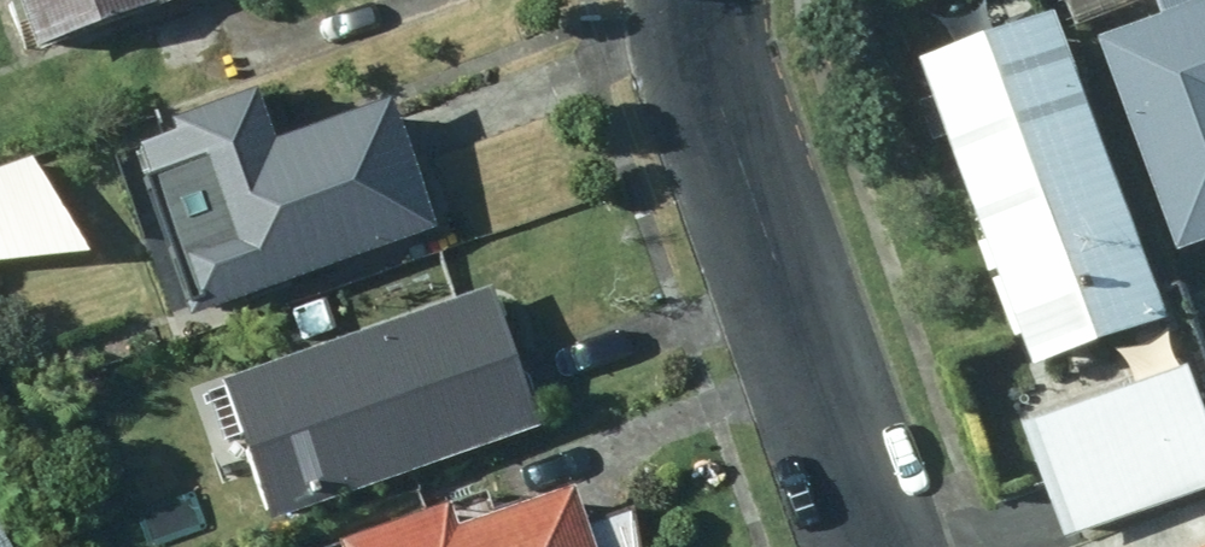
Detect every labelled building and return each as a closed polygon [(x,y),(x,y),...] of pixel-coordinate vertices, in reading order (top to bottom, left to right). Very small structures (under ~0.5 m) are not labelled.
[(41,57),(203,0),(21,0),(41,57)] [(1084,25),(1139,5),(1137,0),(1075,0),(1084,25)] [(1121,47),(1191,257),(1204,252),(1204,0),(1177,0),(1186,27),(1121,47)] [(1180,326),(1086,33),(953,76),(1008,246),(998,249),(1029,345),(1041,341),(1049,367),(1180,326)] [(146,187),(197,326),(441,234),(393,108),(295,146),(279,101),(263,106),(261,100),(178,133),(182,140),(143,155),(154,184),(146,187)] [(0,175),(0,274),(70,269),(20,167),(0,175)] [(515,354),(495,296),(210,399),(229,451),(248,444),(279,527),(542,432),(515,354)] [(1077,545),(1204,500),(1204,375),(1042,434),(1077,545)] [(637,516),(586,533),(574,495),(460,536),(452,512),(354,546),(642,546),(637,516)] [(0,530),(0,546),(9,546),(0,530)]
